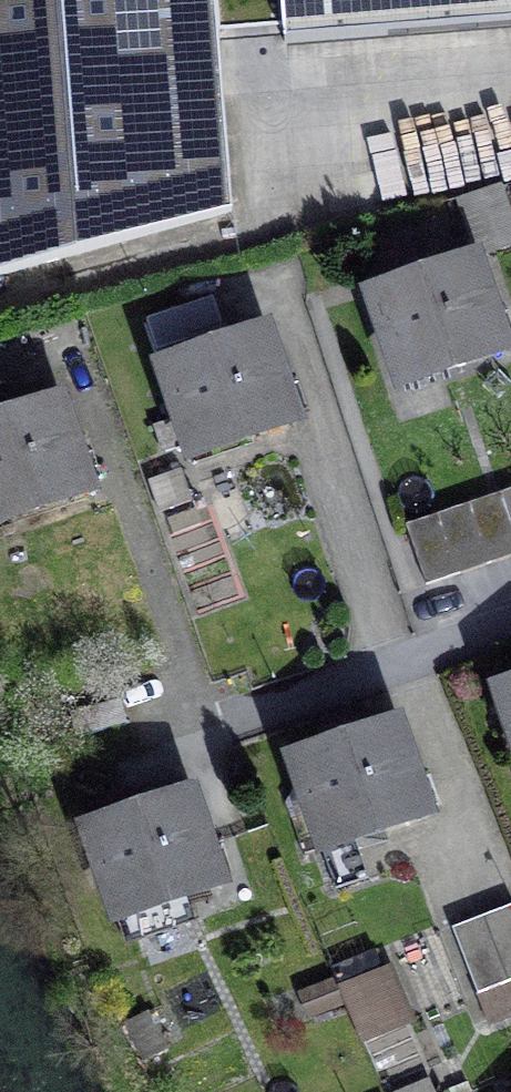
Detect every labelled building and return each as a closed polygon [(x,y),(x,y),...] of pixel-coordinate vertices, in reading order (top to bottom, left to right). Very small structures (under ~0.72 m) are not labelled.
[(214,0),(0,0),(0,275),(231,211),(214,0)] [(510,245),(510,225),(502,198),(470,209),(484,254),(510,245)] [(433,258),(405,267),(410,281),(437,272),(433,258)] [(506,349),(475,259),(437,272),(410,281),(370,294),(401,385),(506,349)] [(197,339),(224,330),(214,298),(147,321),(192,456),(296,421),(266,331),(229,343),(202,352),(197,339)] [(202,352),(229,343),(224,330),(197,339),(202,352)] [(22,412),(18,398),(0,404),(0,419),(22,412)] [(90,490),(60,400),(22,412),(0,419),(0,520),(90,490)] [(510,524),(510,489),(500,493),(510,524)] [(489,563),(510,556),(510,524),(500,493),(469,504),(489,563)] [(437,514),(458,574),(489,563),(469,504),(437,514)] [(406,525),(426,584),(458,574),(437,514),(406,525)] [(498,689),(510,726),(510,684),(498,689)] [(360,736),(355,722),(329,731),(334,745),(360,736)] [(427,813),(397,723),(360,736),(334,745),(293,758),(337,889),(367,878),(353,838),(427,813)] [(122,801),(127,814),(154,805),(149,791),(122,801)] [(221,883),(190,792),(154,805),(127,814),(87,828),(127,944),(195,920),(186,895),(221,883)] [(510,1011),(510,906),(453,928),(488,1020),(510,1011)] [(331,971),(341,992),(384,973),(374,952),(331,971)] [(419,1052),(384,973),(341,992),(362,1040),(367,1038),(381,1069),(419,1052)] [(431,1082),(408,1091),(435,1091),(431,1082)]
